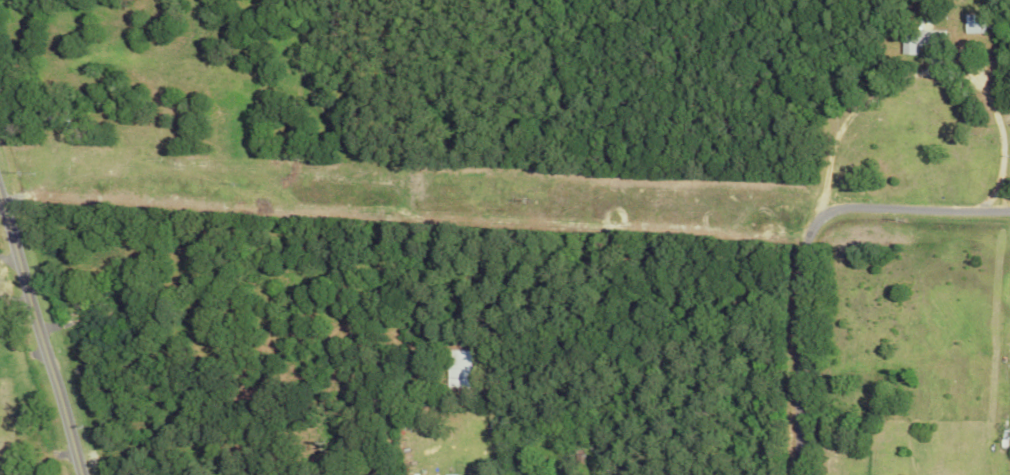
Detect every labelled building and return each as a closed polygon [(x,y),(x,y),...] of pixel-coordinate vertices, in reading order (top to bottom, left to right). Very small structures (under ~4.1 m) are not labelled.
[(963,15),(964,34),(982,33),(982,14),(963,15)]
